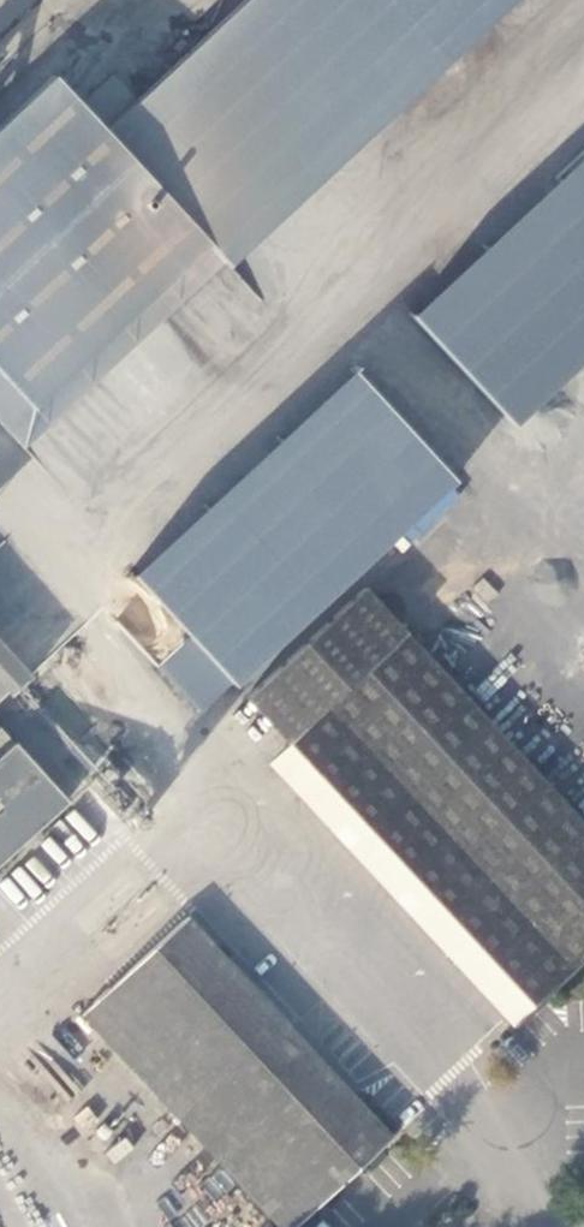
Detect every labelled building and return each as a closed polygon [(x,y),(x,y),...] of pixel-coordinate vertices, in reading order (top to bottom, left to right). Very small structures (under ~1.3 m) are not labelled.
[(215,244),(235,266),(455,63),(397,0),(257,0),(113,133),(215,244)] [(455,63),(524,0),(397,0),(455,63)] [(0,134),(0,417),(12,431),(215,244),(61,78),(0,134)] [(414,320),(522,429),(583,368),(583,153),(414,320)] [(462,482),(429,446),(359,370),(137,574),(240,686),(462,482)] [(366,585),(250,696),(288,741),(272,758),(514,1019),(583,954),(583,817),(366,585)] [(10,686),(13,692),(28,679),(0,648),(0,675),(10,686)] [(10,686),(0,675),(0,696),(10,686)] [(13,740),(0,727),(0,753),(13,740)] [(73,797),(19,739),(0,755),(0,866),(73,797)] [(191,917),(85,1011),(287,1226),(294,1226),(391,1134),(191,917)]
